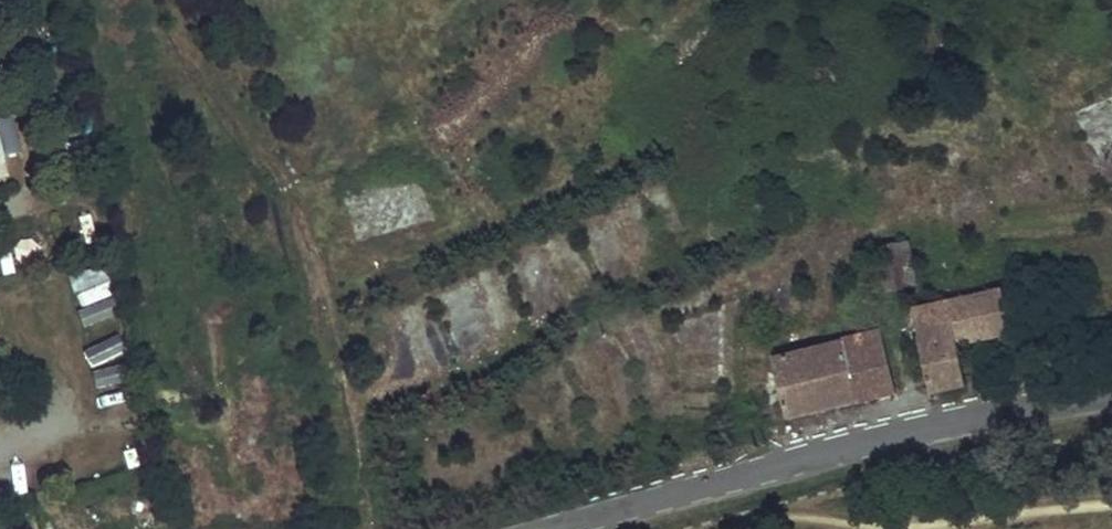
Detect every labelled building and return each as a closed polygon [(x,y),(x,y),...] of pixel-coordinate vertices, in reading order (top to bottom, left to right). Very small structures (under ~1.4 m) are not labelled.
[(907,243),(877,250),(886,294),(915,288),(907,243)] [(1001,293),(914,311),(920,339),(916,340),(928,394),(966,386),(956,346),(1011,334),(1001,293)] [(838,344),(771,360),(785,418),(894,393),(879,329),(837,339),(838,344)]
